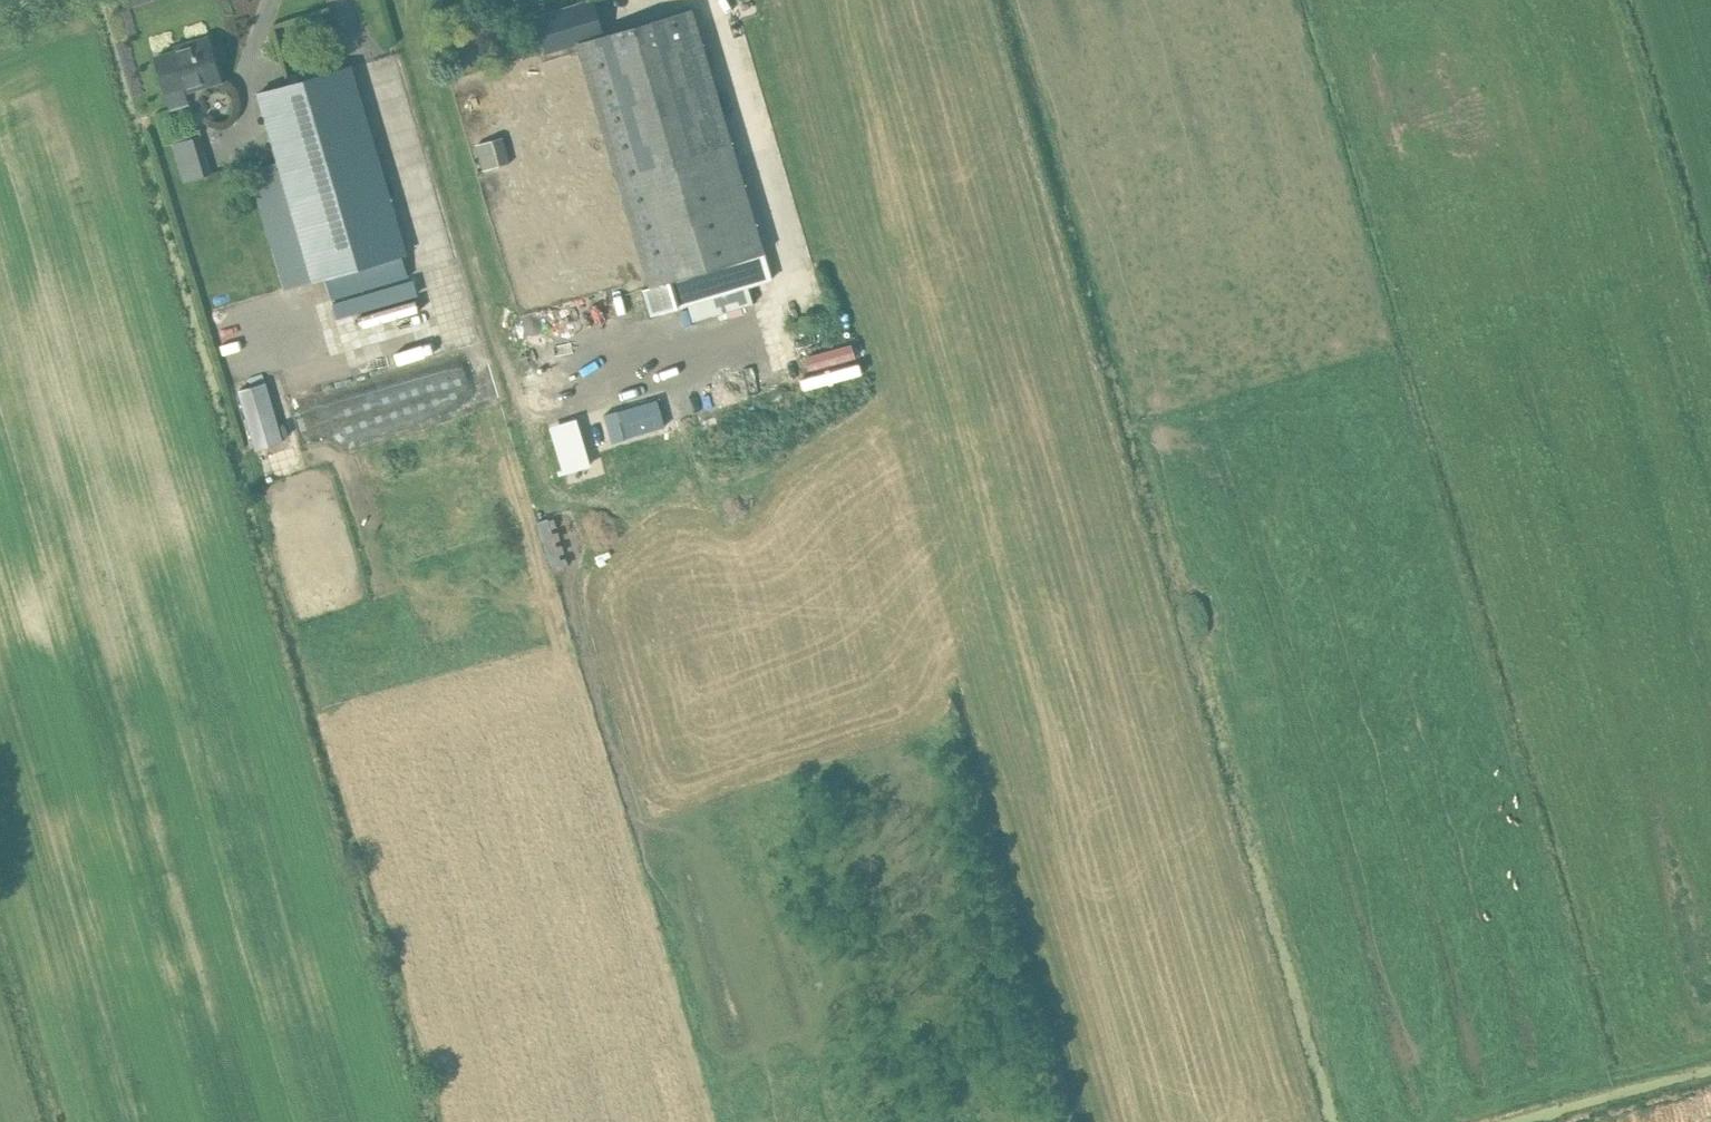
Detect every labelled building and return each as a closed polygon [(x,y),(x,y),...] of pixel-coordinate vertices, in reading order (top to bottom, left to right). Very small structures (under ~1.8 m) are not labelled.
[(603,31),(593,0),(582,0),(535,15),(545,49),(603,31)] [(576,42),(648,287),(643,288),(651,315),(677,307),(669,281),(765,252),(692,6),(576,42)] [(170,108),(187,103),(184,91),(199,87),(198,83),(220,77),(209,36),(189,42),(191,46),(156,56),(170,108)] [(311,281),(326,277),(332,299),(409,277),(403,255),(408,253),(352,63),(256,92),(311,281)] [(200,173),(212,171),(205,131),(193,133),(200,173)] [(190,135),(170,141),(182,181),(201,176),(190,135)] [(502,136),(476,143),(484,169),(510,161),(502,136)] [(264,382),(237,391),(256,449),(283,440),(264,382)]
